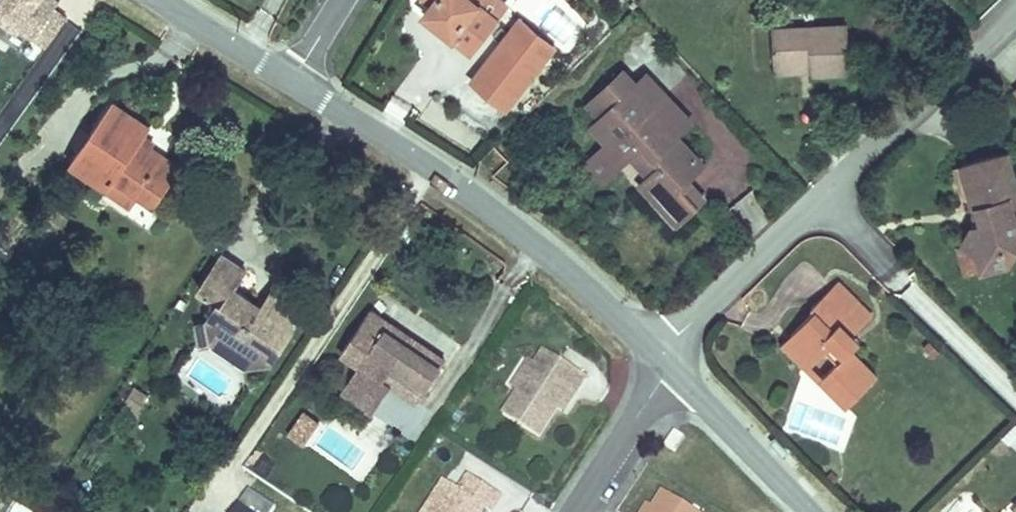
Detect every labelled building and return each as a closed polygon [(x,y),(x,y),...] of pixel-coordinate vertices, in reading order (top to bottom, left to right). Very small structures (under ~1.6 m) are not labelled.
[(43,43),(62,14),(49,5),(52,0),(0,0),(0,15),(43,43)] [(463,11),(471,0),(419,0),(420,1),(411,13),(444,38),(462,51),(481,26),(463,11)] [(493,9),(480,0),(471,0),(463,11),(481,26),(493,9)] [(553,42),(512,17),(468,81),(506,109),(553,42)] [(835,28),(757,23),(754,60),(795,63),(793,78),(830,81),(835,28)] [(609,65),(597,53),(563,86),(575,98),(564,108),(577,121),(557,140),(577,162),(604,136),(621,154),(612,163),(655,209),(686,179),(667,159),(683,144),(655,114),(670,100),(624,51),(609,65)] [(795,63),(754,60),(752,76),(793,78),(795,63)] [(142,136),(149,124),(110,97),(70,158),(105,184),(101,191),(151,228),(166,206),(158,201),(181,164),(142,136)] [(1000,150),(952,163),(963,203),(971,205),(970,214),(958,216),(947,244),(958,278),(1014,263),(1015,259),(1015,220),(1008,222),(1001,191),(1010,188),(1000,150)] [(1010,188),(1001,191),(1008,222),(1015,220),(1015,204),(1010,188)] [(246,266),(222,250),(198,285),(220,298),(205,318),(212,344),(236,339),(267,357),(290,325),(263,303),(237,284),(246,266)] [(837,279),(785,327),(825,369),(809,384),(834,411),(868,380),(850,362),(838,348),(854,333),(871,316),(837,279)] [(446,361),(366,306),(334,352),(356,367),(347,379),(380,402),(391,385),(386,382),(393,372),(424,394),(446,361)] [(825,369),(785,327),(769,341),(809,384),(825,369)] [(867,346),(854,333),(838,348),(850,362),(867,346)] [(236,339),(212,344),(238,363),(267,357),(236,339)] [(524,394),(511,418),(548,438),(565,408),(577,386),(583,389),(591,375),(548,351),(540,365),(524,394)] [(524,394),(540,365),(534,361),(518,390),(524,394)] [(380,402),(347,379),(336,395),(369,417),(380,402)] [(577,386),(565,408),(571,412),(583,389),(577,386)] [(676,434),(667,448),(675,454),(685,439),(676,434)] [(453,488),(438,511),(503,511),(509,502),(477,482),(467,497),(453,488)] [(251,489),(235,511),(276,511),(279,508),(251,489)] [(672,498),(663,511),(694,511),(672,498)] [(1005,511),(1015,511),(1015,503),(1005,511)]
